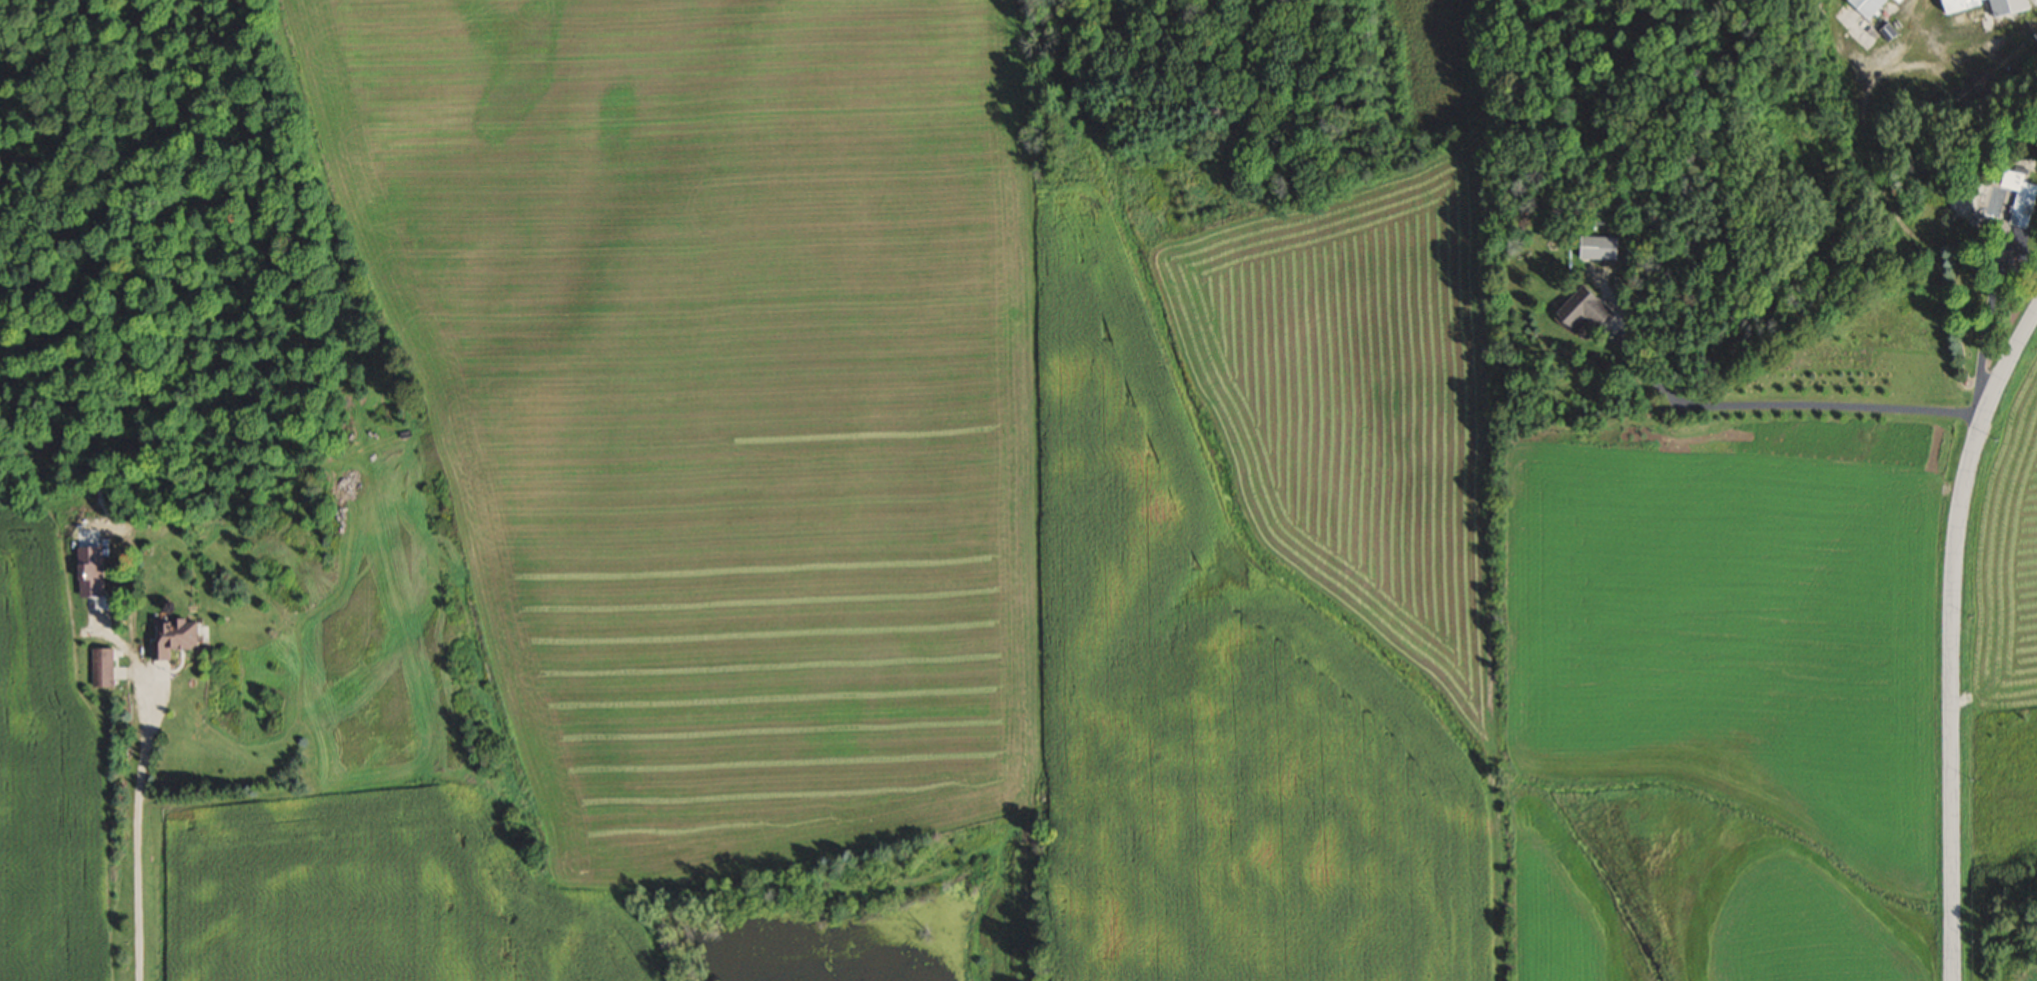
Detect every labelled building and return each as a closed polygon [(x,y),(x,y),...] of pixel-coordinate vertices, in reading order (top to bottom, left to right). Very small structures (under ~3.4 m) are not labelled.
[(1862,20),(1881,0),(1840,0),(1862,20)] [(1937,14),(1979,5),(1982,17),(2026,8),(2024,0),(1934,0),(1937,14)] [(2003,224),(2021,229),(2033,185),(2018,181),(2020,174),(2001,169),(1996,187),(2012,191),(2003,224)] [(1576,259),(1617,259),(1617,236),(1576,236),(1576,259)] [(1592,328),(1609,311),(1581,284),(1550,315),(1566,331),(1581,317),(1592,328)] [(152,641),(152,659),(173,659),(172,647),(203,646),(202,618),(162,619),(163,641),(152,641)] [(92,647),(92,686),(114,686),(114,647),(92,647)]
